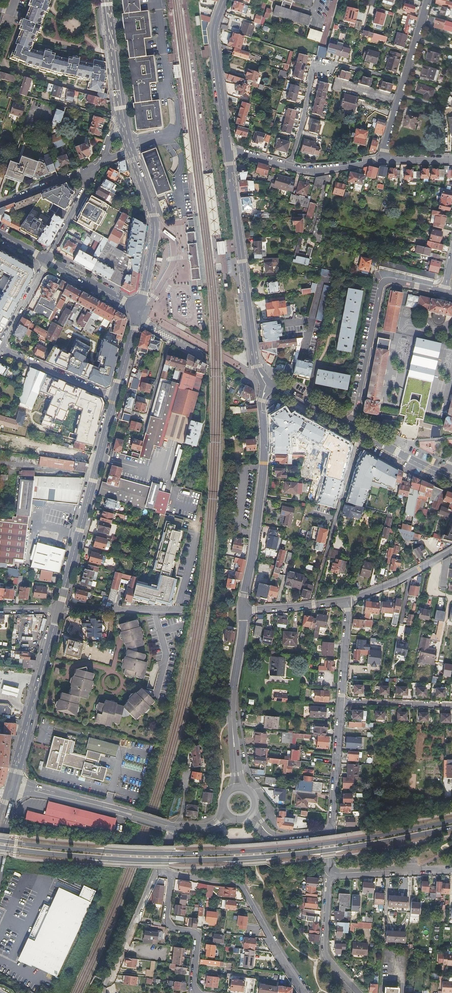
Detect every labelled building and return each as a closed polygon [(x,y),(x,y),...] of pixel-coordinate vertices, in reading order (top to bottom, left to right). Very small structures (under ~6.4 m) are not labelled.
[(105,94),(108,93),(109,90),(106,87),(107,81),(108,81),(108,79),(106,78),(107,76),(107,73),(107,70),(106,69),(107,66),(106,66),(106,63),(94,60),(93,65),(79,63),(80,60),(77,60),(69,58),(68,60),(55,57),(55,55),(47,52),(45,52),(44,54),(31,50),(31,48),(33,48),(39,34),(40,34),(41,31),(42,27),(41,27),(40,26),(41,24),(42,25),(46,15),(45,15),(45,13),(47,13),(48,13),(49,10),(51,6),(49,6),(51,0),(30,0),(28,3),(29,3),(28,5),(30,6),(24,20),(22,19),(19,26),(20,26),(19,28),(21,29),(15,43),(17,44),(14,51),(13,51),(10,58),(15,60),(16,59),(26,62),(25,64),(28,65),(28,66),(37,69),(37,68),(40,69),(39,71),(46,73),(47,71),(50,72),(50,71),(52,72),(62,76),(62,74),(66,75),(65,76),(69,77),(68,79),(75,81),(76,78),(78,78),(78,79),(86,81),(88,80),(90,81),(89,83),(89,82),(87,89),(97,92),(97,93),(107,96),(107,95),(105,94)] [(134,104),(132,105),(135,131),(162,128),(160,115),(159,101),(152,102),(150,93),(149,84),(157,83),(155,70),(153,56),(146,57),(145,47),(144,39),(151,38),(149,26),(148,11),(141,12),(140,3),(139,0),(121,0),(123,14),(121,14),(125,41),(126,41),(129,59),(127,59),(130,87),(132,86),(134,104)] [(444,7),(451,9),(451,3),(446,1),(446,0),(437,0),(436,4),(444,6),(444,7)] [(244,5),(234,1),(231,10),(241,14),(244,5)] [(408,2),(406,2),(404,1),(402,9),(405,10),(404,11),(408,12),(409,11),(412,12),(413,7),(407,5),(408,2)] [(276,5),(273,14),(309,26),(311,19),(310,19),(311,16),(276,5)] [(206,29),(213,10),(201,6),(199,7),(202,30),(206,30),(206,29)] [(444,7),(443,6),(441,14),(446,16),(446,15),(448,15),(450,14),(450,12),(451,12),(451,9),(444,7)] [(377,9),(373,24),(382,27),(387,12),(377,9)] [(408,17),(406,24),(410,25),(412,18),(417,20),(417,17),(408,14),(407,16),(407,17),(408,17)] [(436,24),(444,26),(446,21),(437,18),(436,23),(436,24)] [(403,30),(402,34),(406,35),(408,35),(409,33),(407,33),(409,27),(411,28),(411,26),(410,25),(406,24),(405,24),(403,30)] [(253,30),(242,26),(240,34),(251,38),(253,30)] [(310,29),(308,38),(319,41),(322,33),(310,29)] [(386,43),(388,37),(364,30),(363,34),(372,37),(379,39),(384,40),(384,42),(386,43)] [(403,47),(406,35),(402,34),(399,33),(397,32),(394,45),(397,46),(403,47)] [(230,37),(228,45),(240,49),(243,36),(233,33),(232,37),(230,37)] [(340,56),(343,48),(337,46),(329,44),(327,52),(340,56)] [(208,46),(204,46),(205,50),(201,51),(202,58),(210,57),(208,48),(208,46)] [(317,56),(325,58),(327,48),(320,47),(317,56)] [(244,51),(234,48),(233,52),(234,52),(233,55),(241,57),(242,55),(243,55),(244,51)] [(343,48),(340,56),(348,58),(350,50),(343,48)] [(368,50),(365,60),(376,64),(379,53),(368,50)] [(386,70),(396,73),(401,54),(391,51),(386,70)] [(429,51),(426,60),(438,64),(441,54),(429,51)] [(297,61),(305,64),(307,56),(299,54),(297,61)] [(297,61),(295,69),(303,72),(305,64),(297,61)] [(434,80),(437,70),(424,66),(422,76),(434,80)] [(303,72),(295,69),(293,77),(300,80),(303,72)] [(258,74),(248,70),(246,75),(245,79),(256,82),(257,77),(258,74)] [(286,78),(288,72),(280,70),(279,76),(286,78)] [(341,76),(340,79),(348,81),(350,73),(342,71),(341,76)] [(1,80),(2,79),(14,82),(16,76),(0,72),(0,80),(1,80)] [(244,79),(224,73),(225,75),(225,77),(228,78),(227,80),(238,83),(239,80),(243,81),(244,79)] [(25,96),(30,78),(24,76),(18,94),(25,96)] [(389,99),(391,93),(390,92),(381,90),(370,87),(358,84),(348,81),(340,79),(338,78),(335,77),(332,89),(340,92),(342,86),(389,99)] [(359,81),(358,84),(370,87),(372,79),(363,77),(362,82),(359,81)] [(320,82),(318,90),(326,92),(328,84),(320,82)] [(381,90),(390,92),(392,85),(383,82),(381,90)] [(237,91),(239,92),(238,94),(238,95),(243,96),(247,84),(242,83),(241,85),(237,84),(235,91),(237,91)] [(53,89),(54,85),(48,84),(46,92),(52,94),(53,89)] [(291,84),(289,92),(297,94),(299,87),(291,84)] [(434,89),(419,84),(417,91),(424,93),(423,98),(429,100),(430,95),(432,96),(434,89)] [(61,91),(55,90),(54,89),(52,96),(59,98),(61,91)] [(69,90),(68,89),(66,96),(65,100),(73,102),(75,94),(68,92),(69,90)] [(318,90),(316,98),(324,100),(326,92),(318,90)] [(297,94),(289,92),(287,100),(295,102),(297,94)] [(86,102),(93,104),(94,97),(85,94),(84,98),(87,99),(86,102)] [(358,98),(344,94),(340,107),(354,111),(358,98)] [(96,97),(94,97),(93,104),(99,106),(100,104),(101,103),(104,104),(105,100),(104,100),(96,97)] [(316,98),(314,106),(322,108),(324,100),(316,98)] [(241,102),(239,113),(247,115),(250,105),(241,102)] [(25,107),(13,104),(10,114),(22,117),(25,107)] [(322,108),(314,106),(312,114),(320,116),(322,108)] [(51,125),(55,126),(56,122),(58,123),(57,124),(59,124),(61,123),(61,122),(65,108),(62,107),(61,109),(58,108),(58,110),(56,110),(51,125)] [(286,116),(294,119),(296,111),(288,109),(286,116)] [(408,115),(404,125),(416,129),(419,119),(422,120),(424,115),(415,112),(413,117),(408,115)] [(247,115),(239,113),(236,124),(244,126),(244,125),(245,121),(247,115)] [(286,116),(284,124),(292,127),(294,119),(286,116)] [(94,117),(91,125),(101,128),(103,120),(94,117)] [(311,122),(309,132),(318,135),(320,125),(311,122)] [(292,127),(284,124),(282,132),(290,134),(292,127)] [(383,135),(385,126),(377,124),(374,132),(383,135)] [(101,128),(91,125),(89,132),(98,136),(101,128)] [(249,130),(238,127),(236,134),(246,137),(249,130)] [(364,146),(367,132),(356,129),(354,134),(352,133),(351,137),(354,138),(352,143),(364,146)] [(265,134),(256,131),(253,142),(258,144),(258,141),(262,142),(265,134)] [(50,140),(48,140),(50,144),(61,139),(60,136),(54,138),(54,135),(49,137),(50,140)] [(373,138),(369,151),(375,152),(377,142),(376,141),(377,139),(373,138)] [(289,142),(278,139),(276,146),(275,150),(287,153),(289,142)] [(304,139),(301,151),(314,154),(314,153),(316,146),(317,142),(304,139)] [(90,154),(86,144),(76,148),(80,158),(81,158),(81,159),(85,158),(85,157),(90,154)] [(171,191),(156,148),(141,153),(156,196),(165,193),(171,191)] [(33,176),(38,162),(22,156),(20,161),(11,158),(5,175),(23,181),(26,174),(33,176)] [(52,162),(55,168),(60,166),(61,167),(68,164),(65,156),(62,157),(62,156),(58,158),(58,160),(52,162)] [(55,168),(52,162),(50,157),(43,161),(39,159),(38,162),(33,176),(33,177),(36,178),(42,176),(41,174),(44,173),(45,175),(51,172),(51,171),(52,171),(52,172),(56,170),(55,168)] [(119,172),(126,172),(126,171),(128,170),(125,163),(124,159),(118,162),(119,172)] [(266,177),(269,166),(258,163),(256,173),(263,175),(262,175),(266,177)] [(374,168),(368,166),(367,173),(366,176),(374,178),(374,177),(376,177),(378,169),(374,168)] [(448,175),(448,170),(449,166),(448,166),(444,166),(444,170),(432,170),(432,172),(430,172),(430,178),(434,178),(438,179),(438,177),(444,177),(444,174),(448,175)] [(387,168),(379,167),(377,177),(379,177),(379,176),(385,178),(387,168)] [(109,168),(107,174),(108,174),(107,177),(114,180),(117,173),(109,168)] [(423,172),(417,171),(417,178),(428,178),(429,169),(423,169),(423,172)] [(417,178),(417,171),(412,171),(412,170),(407,170),(407,172),(405,172),(405,179),(413,179),(413,182),(417,182),(417,178)] [(237,174),(238,181),(245,181),(246,175),(248,171),(237,172),(237,174)] [(355,183),(357,174),(350,172),(348,181),(355,183)] [(273,177),(271,183),(270,186),(287,191),(287,190),(292,191),(295,181),(290,180),(282,177),(273,174),(273,177)] [(364,176),(357,174),(355,183),(362,185),(364,176)] [(319,177),(316,178),(314,186),(321,188),(325,176),(319,177)] [(104,179),(101,186),(110,192),(114,184),(104,179)] [(249,181),(245,181),(238,181),(239,187),(239,192),(254,190),(253,181),(249,181)] [(300,182),(297,193),(306,195),(309,184),(300,182)] [(340,195),(343,196),(346,185),(338,183),(337,187),(335,187),(333,193),(340,195)] [(51,203),(67,212),(70,207),(68,205),(72,197),(68,195),(63,185),(50,190),(40,194),(41,197),(42,200),(45,200),(51,203)] [(110,192),(101,186),(100,187),(99,186),(98,187),(97,189),(97,190),(98,191),(96,194),(108,201),(111,196),(114,197),(115,194),(110,192)] [(15,204),(15,206),(13,207),(15,210),(35,202),(34,201),(36,200),(37,203),(41,197),(40,194),(33,197),(32,196),(29,197),(30,199),(18,203),(15,204)] [(291,194),(288,203),(308,208),(310,202),(310,199),(291,194)] [(123,213),(118,210),(91,195),(88,200),(76,222),(90,230),(94,232),(104,237),(108,240),(115,227),(116,225),(123,213)] [(441,197),(440,203),(450,205),(451,199),(441,197)] [(250,198),(240,199),(241,205),(242,211),(252,209),(250,198)] [(168,210),(164,199),(158,201),(163,213),(168,210)] [(306,214),(305,217),(311,218),(316,204),(310,202),(308,208),(306,214)] [(1,221),(5,215),(15,210),(13,207),(15,206),(15,204),(14,203),(12,204),(0,209),(0,221),(1,221)] [(63,219),(67,212),(51,203),(52,206),(50,210),(56,213),(55,215),(63,219)] [(120,206),(118,210),(123,213),(128,216),(132,218),(131,212),(120,206)] [(432,215),(436,215),(435,217),(432,217),(430,222),(434,223),(433,226),(435,227),(442,228),(443,226),(445,216),(440,215),(440,212),(433,210),(432,214),(432,215)] [(5,215),(1,221),(6,224),(10,226),(11,221),(13,217),(15,212),(15,211),(13,214),(12,214),(10,217),(5,215)] [(116,225),(115,227),(120,229),(128,216),(123,213),(116,225)] [(29,215),(21,225),(19,231),(22,232),(25,234),(27,232),(30,234),(32,235),(30,237),(37,241),(45,226),(46,225),(29,215)] [(45,226),(37,241),(40,242),(46,246),(48,245),(50,245),(58,230),(63,220),(54,216),(51,220),(52,221),(50,224),(50,225),(49,228),(45,226)] [(11,221),(10,226),(14,228),(16,229),(19,231),(21,225),(17,224),(18,222),(15,221),(16,219),(13,217),(11,221)] [(127,239),(129,239),(143,242),(144,237),(144,235),(146,225),(132,218),(130,231),(127,231),(127,233),(126,239),(127,239)] [(303,232),(303,218),(298,218),(292,218),(292,225),(295,225),(295,232),(303,232)] [(108,240),(106,243),(115,248),(124,231),(120,229),(115,227),(108,240)] [(442,228),(435,227),(434,230),(432,230),(430,240),(440,242),(442,232),(441,232),(442,228)] [(127,233),(124,231),(115,248),(124,253),(127,239),(126,239),(127,233)] [(101,242),(104,237),(94,232),(92,235),(91,237),(97,240),(101,242)] [(189,232),(187,233),(188,250),(189,257),(190,268),(192,280),(197,280),(200,279),(199,267),(198,260),(198,255),(197,254),(197,253),(197,249),(195,232),(189,232)] [(108,240),(104,237),(101,242),(97,240),(93,247),(94,248),(93,251),(95,252),(95,254),(92,252),(89,256),(84,253),(85,251),(86,252),(89,247),(88,246),(91,241),(90,238),(91,237),(92,235),(88,233),(85,240),(83,243),(76,256),(75,258),(73,261),(77,263),(81,265),(82,265),(91,271),(106,243),(108,240)] [(83,243),(73,237),(67,234),(60,247),(60,248),(61,250),(75,258),(76,256),(83,243)] [(315,240),(315,241),(321,243),(323,236),(317,234),(315,240)] [(254,258),(261,259),(261,255),(260,242),(266,242),(266,238),(254,238),(254,242),(254,258)] [(299,238),(293,262),(308,265),(313,248),(309,247),(306,255),(298,253),(302,239),(299,238)] [(133,272),(138,273),(138,268),(140,257),(143,242),(129,239),(126,255),(130,257),(133,257),(133,259),(131,260),(133,272)] [(221,242),(216,242),(218,256),(223,255),(227,255),(225,242),(221,242)] [(443,244),(434,242),(433,245),(432,249),(441,251),(443,244)] [(109,280),(115,269),(122,255),(124,253),(115,248),(106,243),(91,271),(101,276),(105,278),(109,280)] [(419,246),(417,254),(429,257),(431,249),(419,246)] [(35,271),(0,251),(0,274),(2,271),(11,276),(8,283),(1,279),(0,281),(0,291),(2,292),(1,295),(0,294),(0,301),(10,306),(12,301),(17,304),(35,271)] [(122,255),(115,269),(117,270),(125,257),(122,255)] [(363,270),(368,271),(371,258),(361,256),(358,269),(363,270)] [(265,259),(263,259),(265,273),(272,273),(271,262),(277,262),(277,259),(265,259)] [(379,266),(434,280),(436,273),(429,272),(422,270),(381,260),(379,266)] [(424,263),(422,270),(429,272),(429,270),(438,272),(440,262),(431,260),(430,264),(424,263)] [(324,269),(322,268),(320,275),(333,278),(334,271),(324,269)] [(115,269),(109,280),(122,288),(125,280),(123,280),(125,277),(120,274),(121,272),(117,270),(115,269)] [(125,280),(122,288),(130,292),(132,291),(135,289),(138,273),(133,272),(131,276),(126,275),(125,277),(123,280),(125,280)] [(33,311),(48,320),(55,307),(60,298),(62,295),(63,293),(57,289),(59,287),(64,290),(68,284),(64,282),(60,280),(52,275),(50,275),(48,275),(47,275),(45,276),(44,277),(43,279),(40,284),(44,286),(43,288),(43,290),(44,291),(41,296),(33,311)] [(267,283),(268,294),(279,293),(277,281),(267,283)] [(63,293),(62,295),(76,302),(81,291),(77,289),(68,284),(64,290),(63,293)] [(323,321),(331,286),(324,284),(316,319),(323,321)] [(350,352),(362,291),(349,289),(337,350),(350,352)] [(81,291),(76,302),(71,311),(65,322),(70,325),(71,325),(73,322),(71,321),(78,308),(77,306),(78,304),(84,307),(90,310),(89,313),(87,312),(85,315),(81,313),(76,323),(77,325),(83,328),(98,301),(93,298),(92,297),(87,294),(81,291)] [(394,332),(402,293),(391,291),(383,330),(394,332)] [(283,297),(270,299),(270,304),(266,304),(267,316),(285,314),(283,297)] [(448,303),(449,303),(446,302),(440,301),(436,300),(421,297),(418,307),(429,310),(428,310),(434,312),(433,316),(432,317),(433,319),(433,321),(434,322),(435,324),(437,324),(439,325),(440,324),(441,324),(443,322),(444,321),(445,319),(446,314),(451,315),(451,304),(448,303)] [(65,301),(60,298),(55,307),(61,309),(64,304),(63,304),(65,301)] [(98,301),(83,328),(84,328),(83,330),(91,334),(93,330),(89,328),(97,314),(111,322),(117,311),(108,306),(107,306),(98,301)] [(227,305),(230,324),(241,322),(239,306),(234,307),(234,304),(227,305)] [(55,320),(54,323),(63,327),(65,322),(71,311),(66,308),(58,321),(55,320)] [(117,311),(111,322),(115,323),(115,324),(113,329),(110,328),(109,331),(117,334),(116,338),(121,340),(126,320),(125,315),(117,311)] [(19,324),(28,328),(31,322),(22,317),(19,324)] [(60,332),(63,327),(54,323),(48,320),(47,322),(51,324),(47,331),(36,325),(33,331),(40,335),(44,338),(54,343),(60,332)] [(263,336),(264,342),(276,341),(279,340),(278,337),(281,336),(280,326),(277,326),(276,322),(262,324),(262,329),(262,330),(262,336),(263,336)] [(28,328),(19,324),(13,334),(22,339),(25,334),(25,332),(29,334),(30,334),(32,331),(28,328)] [(148,348),(152,334),(145,330),(142,333),(138,350),(140,350),(140,347),(148,350),(148,348)] [(155,336),(152,334),(148,348),(158,350),(160,342),(154,340),(155,336)] [(279,340),(276,341),(276,348),(296,346),(295,353),(294,352),(290,365),(279,362),(276,369),(292,378),(293,373),(297,360),(303,337),(279,340)] [(117,348),(102,340),(97,361),(99,362),(97,367),(87,363),(82,362),(91,347),(77,338),(70,353),(53,346),(45,361),(66,371),(87,380),(104,388),(109,386),(117,358),(114,356),(117,348)] [(389,340),(378,338),(367,400),(366,400),(365,401),(363,410),(363,411),(364,412),(376,415),(377,414),(378,413),(379,404),(379,403),(378,403),(378,402),(389,340)] [(276,348),(276,341),(264,342),(259,343),(260,350),(277,355),(276,348)] [(42,357),(47,346),(44,344),(38,342),(33,352),(37,355),(37,354),(42,357)] [(188,354),(186,361),(185,365),(197,368),(196,372),(204,374),(207,364),(188,354)] [(167,355),(161,378),(168,380),(169,377),(167,377),(169,372),(167,372),(169,366),(176,368),(173,378),(177,379),(178,375),(179,372),(182,359),(167,355)] [(303,377),(303,379),(309,380),(313,362),(304,360),(304,362),(297,360),(293,373),(297,374),(296,375),(303,377)] [(183,373),(172,412),(192,417),(204,374),(196,372),(197,368),(185,365),(183,373)] [(40,391),(47,374),(29,367),(26,378),(23,387),(20,403),(33,407),(40,391)] [(318,370),(315,383),(347,389),(349,376),(318,370)] [(81,389),(47,374),(40,391),(53,396),(41,425),(58,433),(69,404),(72,403),(75,405),(81,389)] [(140,380),(138,389),(149,392),(151,385),(148,384),(149,378),(147,377),(141,376),(140,380)] [(138,389),(140,380),(136,378),(133,378),(133,380),(129,392),(132,393),(131,397),(128,396),(125,409),(122,420),(129,422),(130,419),(131,415),(132,411),(138,389)] [(141,450),(140,453),(139,457),(150,460),(153,449),(156,450),(157,446),(162,447),(165,438),(172,412),(179,387),(180,383),(176,382),(168,380),(161,378),(145,434),(143,441),(141,450)] [(252,389),(245,385),(240,396),(250,401),(255,400),(254,392),(252,389)] [(101,398),(81,389),(75,405),(82,409),(76,434),(77,434),(76,442),(85,444),(93,446),(104,403),(101,398)] [(425,413),(422,409),(419,408),(420,405),(419,405),(419,404),(418,403),(417,401),(416,400),(414,400),(413,400),(412,401),(411,401),(409,403),(409,402),(408,405),(405,405),(402,407),(400,415),(406,416),(404,423),(406,424),(406,425),(408,426),(411,427),(412,427),(413,426),(413,425),(416,426),(417,419),(423,420),(425,413)] [(444,429),(451,431),(451,400),(447,417),(446,418),(443,427),(443,429),(444,429)] [(137,402),(135,410),(144,412),(146,405),(137,402)] [(354,443),(285,407),(269,414),(268,453),(305,455),(299,478),(313,482),(307,502),(336,509),(345,478),(354,443)] [(0,415),(0,425),(17,430),(18,425),(22,427),(26,414),(18,411),(15,419),(0,415)] [(191,421),(192,417),(172,412),(165,438),(184,443),(187,435),(189,429),(191,421)] [(251,417),(243,419),(244,428),(253,427),(251,417)] [(132,421),(130,429),(139,431),(141,424),(132,421)] [(201,424),(191,421),(189,429),(191,429),(189,436),(187,435),(184,443),(195,446),(201,424)] [(17,435),(27,438),(29,430),(22,428),(20,433),(18,432),(17,435)] [(8,444),(10,433),(0,431),(0,443),(8,444)] [(113,451),(120,453),(124,441),(116,439),(113,451)] [(141,450),(143,441),(134,439),(132,447),(141,450)] [(254,440),(246,440),(247,450),(255,450),(254,440)] [(66,443),(65,446),(83,451),(85,444),(76,442),(75,446),(66,443)] [(179,449),(170,480),(174,481),(182,450),(179,449)] [(395,481),(398,469),(392,466),(383,461),(377,458),(364,451),(357,467),(346,502),(363,506),(372,482),(394,488),(394,483),(395,481)] [(291,458),(291,454),(287,454),(287,455),(275,455),(275,460),(281,460),(281,463),(286,463),(286,460),(291,460),(291,458)] [(76,461),(40,457),(39,465),(74,470),(76,461)] [(77,462),(76,461),(74,470),(86,472),(88,463),(77,462)] [(109,475),(119,478),(122,468),(112,465),(109,475)] [(284,469),(275,468),(274,474),(277,474),(277,477),(285,477),(286,473),(284,473),(284,469)] [(22,470),(17,475),(13,516),(0,515),(0,563),(7,564),(13,565),(14,558),(24,559),(28,520),(30,520),(30,517),(31,505),(34,505),(34,507),(43,507),(46,501),(55,502),(74,504),(74,505),(77,505),(84,478),(34,476),(34,471),(22,470)] [(102,483),(98,497),(106,499),(117,502),(119,502),(155,512),(163,483),(153,480),(151,487),(144,485),(130,481),(119,478),(109,475),(107,481),(103,480),(102,483)] [(403,482),(402,485),(400,485),(398,493),(408,496),(412,476),(408,475),(407,480),(408,480),(407,483),(408,486),(406,486),(406,482),(403,482)] [(403,524),(401,529),(411,532),(412,527),(421,481),(416,478),(412,476),(408,496),(405,510),(403,524)] [(430,497),(433,486),(426,483),(421,481),(412,527),(416,528),(419,514),(423,515),(424,509),(420,508),(421,500),(426,501),(426,496),(430,497)] [(297,483),(285,482),(284,492),(296,493),(297,483)] [(440,489),(433,486),(430,497),(430,501),(434,500),(431,507),(439,510),(443,500),(446,492),(440,489)] [(446,492),(443,500),(450,503),(448,510),(445,508),(442,507),(439,513),(445,516),(444,519),(448,521),(451,514),(451,511),(451,494),(446,492)] [(115,509),(117,502),(106,499),(105,503),(104,507),(114,510),(115,509)] [(360,512),(362,507),(356,505),(354,508),(345,506),(342,515),(352,518),(353,516),(359,518),(360,512)] [(295,509),(282,506),(280,515),(286,516),(284,526),(291,527),(295,509)] [(103,511),(101,520),(111,523),(113,514),(103,511)] [(387,539),(392,519),(386,518),(384,525),(381,537),(387,539)] [(98,531),(97,535),(103,537),(105,533),(108,534),(111,526),(100,523),(98,528),(99,528),(98,531)] [(181,533),(174,531),(176,525),(168,523),(165,533),(164,533),(161,542),(163,542),(158,561),(156,560),(154,569),(161,571),(157,585),(156,588),(151,586),(147,585),(137,582),(133,597),(138,598),(137,599),(148,602),(148,603),(154,605),(155,602),(167,605),(168,599),(171,600),(177,579),(169,577),(181,533)] [(451,526),(450,526),(449,530),(446,536),(443,535),(441,539),(451,542),(451,523),(451,526)] [(310,525),(306,539),(313,541),(323,544),(324,544),(327,530),(310,525)] [(401,529),(397,528),(403,538),(413,540),(413,537),(414,533),(411,532),(401,529)] [(277,531),(270,530),(266,548),(267,548),(268,550),(272,551),(273,550),(275,550),(278,538),(275,537),(277,531)] [(93,550),(102,552),(103,552),(104,549),(105,549),(107,541),(107,540),(96,537),(93,550)] [(235,552),(241,553),(243,544),(240,543),(241,539),(235,538),(232,551),(235,552)] [(394,548),(389,547),(387,558),(388,558),(387,563),(391,564),(390,569),(395,570),(396,565),(399,565),(400,561),(394,560),(394,558),(395,558),(395,554),(397,554),(399,546),(398,546),(398,543),(397,543),(397,538),(395,538),(394,548)] [(323,544),(313,541),(310,550),(313,551),(313,549),(321,551),(323,544)] [(52,571),(59,572),(65,550),(38,542),(31,567),(42,569),(52,571)] [(422,546),(414,550),(418,557),(422,555),(422,554),(425,551),(422,546)] [(93,550),(93,549),(92,552),(91,552),(89,561),(100,564),(101,563),(102,556),(102,555),(102,552),(93,550)] [(274,569),(273,572),(278,574),(284,552),(279,550),(277,557),(275,566),(274,569)] [(330,550),(328,557),(335,559),(339,560),(341,552),(330,550)] [(403,561),(409,557),(405,550),(399,554),(403,561)] [(449,569),(451,556),(445,559),(443,561),(439,587),(441,587),(441,590),(445,591),(446,588),(447,588),(448,579),(449,569)] [(236,572),(242,573),(244,567),(245,560),(239,558),(235,557),(233,565),(237,567),(236,572)] [(343,572),(346,562),(339,560),(335,559),(334,563),(333,563),(330,571),(337,573),(338,571),(343,572)] [(368,577),(372,563),(367,562),(367,559),(365,559),(363,564),(362,563),(362,565),(363,565),(361,574),(368,577)] [(85,568),(83,576),(92,579),(94,571),(96,572),(97,567),(88,564),(87,569),(85,568)] [(52,571),(42,569),(40,580),(50,582),(52,571)] [(115,571),(111,588),(118,589),(120,581),(130,584),(125,601),(128,601),(127,604),(131,605),(137,582),(137,580),(138,577),(115,571)] [(228,575),(228,578),(235,580),(241,581),(241,577),(242,573),(236,572),(236,576),(228,575)] [(293,588),(300,589),(303,578),(288,574),(284,587),(293,590),(293,588)] [(90,587),(92,579),(83,576),(81,585),(90,587)] [(303,578),(300,589),(302,590),(301,597),(308,599),(310,593),(311,592),(313,586),(309,585),(309,584),(308,584),(306,580),(307,578),(303,577),(303,578)] [(235,580),(228,578),(227,578),(226,587),(233,589),(235,580)] [(269,586),(269,585),(259,583),(255,597),(265,600),(267,595),(269,586)] [(6,584),(4,598),(13,599),(14,589),(8,589),(9,585),(6,584)] [(44,593),(46,594),(47,587),(35,586),(33,596),(44,598),(44,593)] [(278,588),(269,586),(267,595),(275,597),(278,588)] [(409,595),(418,597),(420,588),(411,586),(409,595)] [(22,598),(27,598),(29,588),(20,587),(19,597),(22,597),(22,598)] [(113,606),(118,589),(111,588),(109,593),(108,597),(107,604),(106,606),(113,606)] [(88,591),(77,589),(75,598),(85,600),(88,591)] [(381,613),(392,614),(393,603),(382,602),(381,613)] [(379,603),(371,603),(370,613),(378,614),(379,603)] [(426,610),(421,609),(419,617),(428,619),(430,611),(426,610)] [(437,640),(440,640),(445,612),(436,610),(434,620),(439,621),(437,634),(432,633),(431,634),(435,635),(434,639),(437,640)] [(316,619),(315,628),(314,634),(317,634),(317,631),(319,631),(319,626),(325,627),(327,616),(317,614),(316,619)] [(87,627),(87,635),(101,635),(101,630),(102,630),(103,630),(103,629),(104,629),(104,627),(103,626),(103,625),(102,625),(101,625),(101,620),(98,620),(98,617),(89,616),(89,615),(84,615),(84,619),(82,621),(82,625),(84,627),(87,627)] [(309,618),(309,617),(304,616),(302,626),(315,628),(316,619),(312,618),(309,618)] [(253,636),(260,637),(263,619),(259,619),(256,621),(255,627),(253,636)] [(372,627),(373,621),(372,621),(370,620),(365,620),(353,619),(353,627),(363,628),(363,626),(372,627)] [(135,620),(121,624),(122,627),(120,629),(121,631),(120,633),(121,638),(123,639),(125,645),(127,646),(128,649),(130,650),(129,653),(127,654),(125,659),(124,660),(122,666),(123,669),(125,669),(124,673),(125,676),(131,677),(132,676),(137,677),(139,676),(143,677),(145,669),(147,667),(148,662),(147,661),(144,660),(145,658),(144,656),(145,653),(138,651),(138,649),(138,647),(142,646),(141,642),(142,640),(141,635),(142,633),(141,628),(139,627),(138,624),(136,623),(135,620)] [(234,632),(226,630),(224,641),(231,643),(234,632)] [(261,642),(271,644),(273,632),(264,630),(261,642)] [(284,632),(282,644),(295,646),(297,633),(284,632)] [(436,650),(427,648),(429,639),(421,637),(418,651),(421,651),(418,663),(424,665),(424,663),(433,665),(436,650)] [(68,639),(64,655),(79,659),(83,644),(68,639)] [(396,641),(394,654),(405,656),(408,644),(404,643),(403,644),(399,644),(400,642),(396,641)] [(323,643),(322,655),(332,655),(333,644),(323,643)] [(368,654),(369,650),(357,649),(354,649),(353,660),(358,660),(359,654),(368,654)] [(379,665),(381,651),(369,649),(369,650),(368,654),(367,663),(371,664),(371,666),(375,667),(376,664),(379,665)] [(24,659),(30,659),(30,655),(28,655),(28,652),(16,651),(15,658),(19,658),(24,659)] [(271,662),(270,675),(281,675),(281,666),(281,663),(283,663),(284,659),(272,658),(270,662),(271,662)] [(30,659),(24,659),(23,665),(23,667),(34,668),(36,660),(30,659)] [(319,666),(318,670),(333,671),(333,662),(327,661),(327,667),(319,666)] [(451,670),(451,665),(444,664),(442,675),(447,676),(448,670),(451,670)] [(370,666),(358,665),(357,677),(369,678),(370,666)] [(86,666),(77,669),(76,673),(74,674),(74,676),(72,677),(71,681),(72,683),(71,689),(71,691),(71,695),(63,693),(62,696),(61,698),(60,700),(58,701),(57,705),(58,707),(57,711),(74,715),(75,712),(78,710),(79,706),(78,704),(78,702),(77,700),(78,696),(85,698),(86,694),(88,694),(89,687),(91,686),(92,682),(91,680),(92,677),(91,676),(92,672),(86,671),(86,669),(86,666)] [(17,698),(19,689),(14,688),(3,685),(1,694),(12,697),(17,698)] [(151,691),(142,688),(140,691),(138,691),(136,692),(134,692),(131,696),(131,698),(126,702),(126,704),(124,707),(120,706),(119,705),(114,704),(113,702),(106,700),(105,701),(104,703),(101,702),(99,704),(97,709),(98,711),(97,716),(98,718),(97,721),(105,723),(106,725),(110,726),(112,725),(113,722),(116,722),(117,721),(120,722),(122,716),(124,717),(130,715),(131,714),(135,718),(138,716),(140,715),(144,711),(146,711),(150,708),(150,706),(151,704),(151,702),(154,699),(149,695),(151,693),(151,691)] [(314,696),(314,700),(327,701),(328,691),(315,691),(314,696)] [(11,715),(12,710),(8,705),(0,704),(0,714),(11,715)] [(326,708),(311,707),(310,716),(317,717),(317,716),(325,716),(326,708)] [(362,719),(362,722),(366,723),(366,711),(353,711),(352,719),(362,719)] [(376,712),(375,720),(383,720),(384,712),(376,712)] [(397,720),(405,721),(406,713),(397,713),(397,720)] [(420,713),(419,721),(428,721),(428,714),(420,713)] [(441,714),(441,722),(450,722),(450,714),(441,714)] [(265,715),(264,727),(277,728),(278,717),(265,715)] [(5,722),(4,734),(10,734),(15,735),(15,731),(16,723),(5,722)] [(314,724),(313,735),(318,735),(325,736),(326,730),(327,730),(327,725),(314,724)] [(254,737),(254,742),(264,743),(265,733),(255,732),(254,737)] [(292,743),(292,737),(292,733),(282,732),(281,742),(292,743)] [(4,734),(0,734),(0,766),(7,767),(10,737),(10,734),(4,734)] [(325,736),(318,735),(317,741),(317,744),(316,747),(326,748),(328,736),(325,736)] [(54,737),(46,768),(61,772),(62,765),(83,770),(81,776),(104,781),(107,768),(99,766),(102,754),(117,758),(120,746),(89,738),(86,750),(88,751),(86,757),(72,753),(75,742),(54,737)] [(346,737),(346,747),(355,748),(355,747),(360,747),(361,737),(356,737),(356,738),(346,737)] [(295,744),(292,744),(290,756),(290,759),(290,760),(298,761),(299,750),(295,750),(295,744)] [(198,745),(191,747),(194,767),(202,765),(201,761),(201,758),(200,753),(199,750),(198,745)] [(255,747),(254,756),(265,757),(266,748),(255,747)] [(348,752),(348,760),(357,761),(357,752),(348,752)] [(287,760),(290,760),(290,759),(290,756),(285,756),(278,755),(278,756),(268,755),(268,757),(266,757),(266,758),(266,762),(283,764),(282,773),(286,773),(286,772),(287,760)] [(290,760),(287,760),(286,772),(291,773),(291,764),(299,765),(299,761),(298,761),(290,760)] [(443,778),(451,778),(451,761),(444,761),(443,778)] [(348,764),(348,777),(358,777),(358,764),(348,764)] [(343,778),(343,788),(353,788),(352,778),(343,778)] [(297,780),(296,790),(298,790),(315,792),(321,793),(322,783),(312,782),(303,781),(302,781),(297,780)] [(286,790),(275,788),(274,795),(279,796),(279,801),(284,802),(286,790)] [(315,792),(298,790),(296,806),(306,807),(307,802),(316,803),(317,796),(314,796),(315,792)] [(213,793),(203,792),(202,801),(211,802),(213,793)] [(343,794),(343,804),(350,804),(352,804),(352,794),(343,794)] [(33,812),(31,820),(43,823),(43,821),(55,824),(58,824),(58,823),(71,826),(72,824),(84,827),(85,824),(111,830),(122,834),(124,827),(114,825),(116,818),(76,808),(48,801),(47,807),(45,815),(39,814),(33,812)] [(340,804),(340,810),(342,810),(344,810),(344,812),(350,813),(350,804),(343,804),(340,804)] [(198,806),(187,805),(185,816),(196,817),(198,806)] [(277,818),(277,822),(279,827),(285,828),(292,829),(293,818),(285,817),(285,809),(279,808),(279,818),(277,818)] [(346,820),(346,826),(354,826),(354,818),(346,818),(346,820)] [(270,873),(275,882),(277,883),(275,876),(279,877),(279,874),(270,873)] [(317,881),(317,878),(307,877),(306,886),(308,886),(315,887),(318,887),(318,881),(317,881)] [(180,881),(179,890),(189,891),(190,882),(180,881)] [(442,883),(441,893),(449,893),(449,884),(442,883)] [(32,965),(56,976),(96,891),(83,885),(78,896),(59,887),(50,906),(44,904),(18,960),(31,966),(32,965)] [(307,888),(306,896),(316,897),(317,892),(315,892),(315,889),(314,889),(315,887),(308,886),(308,888),(307,888)] [(235,888),(222,887),(222,891),(220,891),(219,895),(231,897),(232,892),(235,892),(235,893),(235,888)] [(154,891),(152,903),(161,904),(163,892),(154,891)] [(379,904),(383,904),(384,894),(375,893),(374,903),(379,904)] [(190,895),(181,894),(180,903),(185,904),(186,898),(190,898),(190,895)] [(349,895),(339,894),(339,901),(340,901),(339,911),(343,911),(344,908),(348,908),(349,895)] [(360,896),(352,895),(351,910),(359,911),(360,896)] [(389,897),(388,907),(407,908),(408,898),(389,897)] [(225,908),(233,909),(234,906),(235,906),(235,901),(226,900),(225,908)] [(415,904),(411,904),(410,913),(419,913),(420,903),(415,903),(415,904)] [(185,915),(186,911),(184,911),(185,906),(176,904),(175,914),(185,915)] [(207,911),(205,921),(215,922),(216,912),(207,911)] [(343,922),(343,911),(339,911),(335,911),(334,922),(336,922),(343,922)] [(397,915),(397,912),(389,911),(388,922),(394,922),(394,915),(397,915)] [(305,921),(314,922),(314,917),(314,913),(303,912),(302,921),(305,921)] [(239,915),(237,929),(246,930),(248,917),(239,915)] [(187,917),(186,927),(196,928),(197,918),(187,917)] [(318,923),(314,922),(305,921),(305,925),(310,926),(310,928),(309,928),(309,932),(318,933),(318,929),(317,929),(318,923)] [(357,923),(350,923),(349,933),(353,934),(354,928),(371,929),(371,923),(358,921),(358,923),(357,923)] [(348,923),(343,922),(336,922),(336,926),(337,926),(336,936),(342,936),(342,933),(348,933),(348,923)] [(145,931),(143,942),(156,944),(158,933),(145,931)] [(405,933),(387,932),(386,941),(405,943),(405,933)] [(320,935),(302,933),(305,936),(309,937),(309,940),(319,942),(320,935)] [(221,940),(222,935),(214,934),(213,942),(223,943),(223,940),(221,940)] [(244,937),(243,948),(254,950),(255,938),(244,937)] [(342,941),(335,940),(334,944),(335,944),(335,953),(338,953),(338,956),(340,956),(341,949),(345,949),(345,944),(341,944),(342,941)] [(205,956),(213,957),(215,945),(205,944),(205,949),(206,949),(205,956)] [(356,953),(356,954),(366,955),(367,944),(361,944),(361,945),(353,945),(352,952),(356,953)] [(184,948),(174,946),(172,963),(182,965),(183,958),(184,954),(183,954),(184,948)] [(254,950),(243,949),(242,954),(245,954),(243,966),(252,967),(254,955),(252,955),(252,954),(254,954),(254,950)] [(443,954),(443,964),(449,965),(449,966),(451,966),(451,955),(443,954)] [(125,958),(125,962),(127,963),(127,966),(135,967),(136,959),(125,958)] [(178,974),(189,975),(189,971),(184,970),(186,970),(187,965),(182,965),(172,963),(170,963),(169,967),(176,968),(176,969),(179,969),(178,974)] [(124,984),(136,985),(137,977),(123,975),(123,980),(124,980),(124,984)] [(207,976),(206,986),(217,987),(218,978),(207,976)] [(252,978),(232,976),(230,990),(243,991),(244,981),(247,981),(246,987),(251,987),(252,978)] [(185,982),(169,981),(169,985),(174,986),(173,989),(184,990),(185,982)] [(442,992),(446,992),(448,992),(451,992),(451,982),(442,982),(442,992)] [(277,987),(261,985),(260,992),(277,992),(277,987)]
